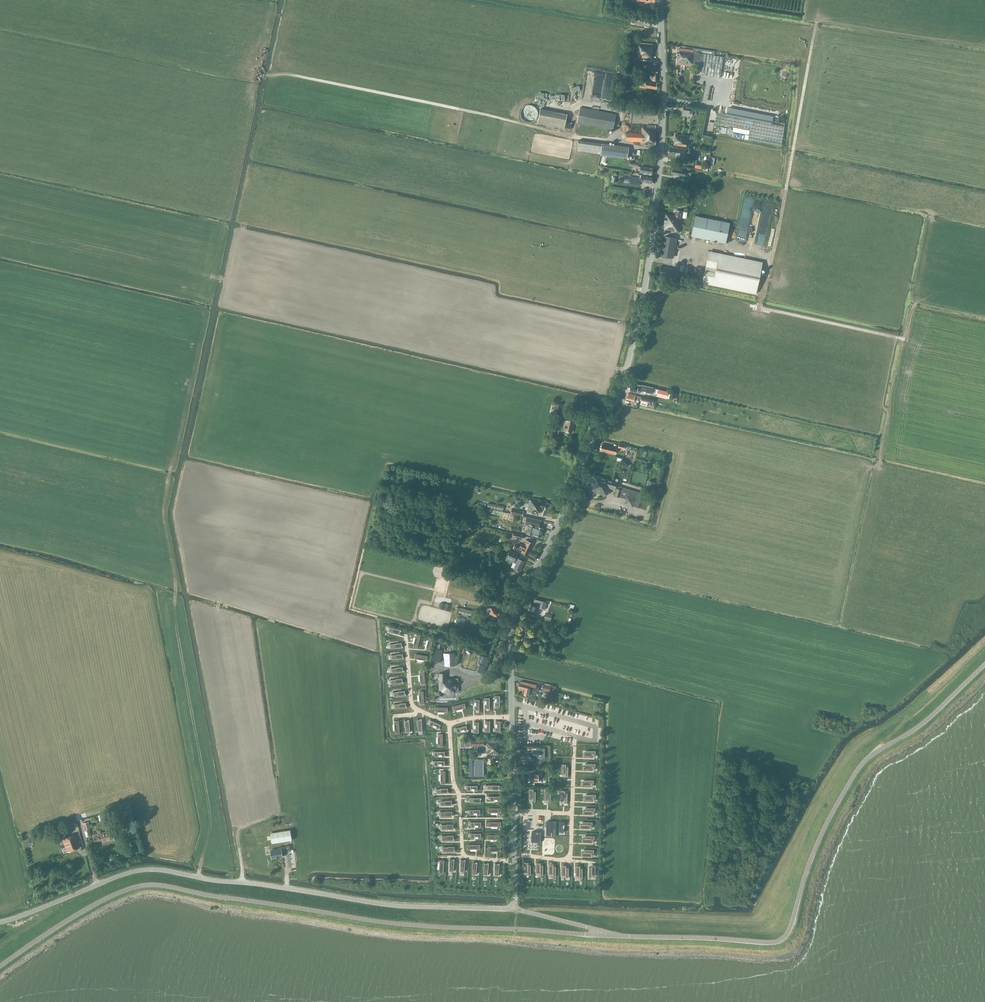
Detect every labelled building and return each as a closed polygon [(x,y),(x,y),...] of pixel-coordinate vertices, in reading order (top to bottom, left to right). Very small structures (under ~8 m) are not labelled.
[(636,57),(640,57),(640,58),(641,58),(643,57),(651,58),(651,55),(652,55),(653,44),(638,43),(636,57)] [(715,52),(693,48),(693,51),(693,64),(703,66),(701,75),(720,78),(723,57),(714,55),(715,52)] [(692,66),(693,64),(693,51),(679,49),(679,53),(677,53),(676,65),(692,66)] [(640,87),(656,89),(657,82),(641,80),(640,87)] [(599,103),(608,105),(609,95),(601,94),(599,103)] [(577,123),(613,130),(616,114),(580,107),(577,123)] [(684,107),(682,116),(689,117),(689,116),(692,117),(693,110),(690,110),(690,108),(684,107)] [(716,114),(715,123),(750,130),(749,139),(781,146),(784,123),(728,112),(727,116),(716,114)] [(565,128),(567,119),(540,113),(538,123),(565,128)] [(626,141),(641,142),(641,144),(655,145),(655,132),(655,125),(646,125),(646,128),(642,128),(641,134),(626,133),(626,141)] [(675,134),(673,146),(686,147),(686,145),(688,145),(689,142),(686,142),(687,136),(675,134)] [(603,144),(601,155),(627,158),(629,147),(603,144)] [(669,147),(668,154),(676,156),(675,160),(684,162),(686,149),(669,147)] [(640,173),(643,173),(651,175),(652,168),(641,167),(640,173)] [(673,169),(672,175),(688,177),(689,172),(673,169)] [(629,183),(629,184),(639,185),(640,182),(652,184),(653,177),(644,176),(643,176),(643,178),(644,179),(643,179),(640,179),(640,178),(630,176),(630,177),(629,183)] [(664,230),(680,232),(682,218),(683,212),(676,211),(675,215),(665,214),(664,226),(665,226),(664,230)] [(737,214),(736,232),(747,232),(747,214),(737,214)] [(714,220),(695,216),(691,236),(726,243),(727,239),(730,223),(726,222),(726,221),(721,220),(721,221),(714,220)] [(709,252),(702,282),(756,294),(763,263),(709,252)] [(660,266),(659,275),(672,277),(673,269),(660,266)] [(640,391),(652,394),(654,388),(641,385),(637,384),(636,386),(631,385),(629,391),(639,393),(640,391)] [(626,396),(626,398),(627,399),(626,399),(634,401),(636,401),(636,399),(640,400),(648,402),(648,404),(652,405),(654,400),(628,393),(627,396),(626,396)] [(555,403),(553,410),(561,412),(563,405),(555,403)] [(564,430),(571,432),(575,418),(566,416),(564,423),(566,423),(564,430)] [(601,450),(615,454),(617,447),(602,443),(601,450)] [(590,491),(591,491),(590,494),(594,495),(595,492),(606,496),(607,491),(608,492),(609,488),(615,490),(617,482),(618,482),(619,480),(616,479),(615,482),(595,475),(594,480),(593,480),(593,482),(592,482),(591,484),(592,484),(591,485),(592,485),(590,491)] [(656,482),(648,480),(645,492),(653,494),(656,482)] [(628,500),(626,504),(638,508),(643,493),(618,485),(614,495),(628,500)] [(527,511),(539,514),(539,511),(541,511),(542,508),(545,509),(546,504),(529,500),(527,511)] [(514,515),(501,512),(500,518),(512,521),(514,515)] [(542,522),(526,518),(525,524),(529,525),(527,533),(542,537),(544,529),(540,528),(542,522)] [(516,542),(513,548),(527,555),(533,543),(525,540),(523,544),(521,543),(520,544),(516,542)] [(518,554),(511,551),(506,559),(513,562),(516,563),(514,569),(520,572),(525,561),(519,559),(519,558),(517,556),(518,554)] [(544,610),(546,602),(535,599),(534,603),(531,602),(530,603),(531,603),(528,611),(528,612),(529,612),(536,614),(538,608),(544,610)] [(450,605),(441,603),(439,608),(449,611),(450,605)] [(460,607),(458,612),(471,616),(473,610),(460,607)] [(488,617),(498,620),(501,610),(494,608),(494,609),(490,608),(488,617)] [(402,626),(388,623),(386,632),(400,635),(402,626)] [(519,636),(530,639),(532,633),(529,632),(530,628),(525,626),(523,631),(520,630),(519,636)] [(421,632),(414,631),(410,646),(418,648),(421,632)] [(426,633),(421,649),(431,652),(435,636),(426,633)] [(546,647),(553,649),(555,649),(557,641),(555,641),(548,639),(546,647)] [(402,640),(390,641),(391,650),(402,649),(402,640)] [(434,649),(432,661),(440,663),(442,650),(434,649)] [(403,652),(391,653),(391,660),(403,660),(403,652)] [(454,666),(454,653),(446,653),(446,666),(454,666)] [(476,653),(475,661),(462,658),(461,663),(463,664),(464,660),(475,663),(473,668),(476,669),(480,654),(476,653)] [(402,665),(391,666),(391,673),(403,672),(402,665)] [(426,671),(418,671),(419,686),(427,685),(426,671)] [(456,688),(456,683),(454,683),(454,678),(446,679),(446,673),(439,674),(439,691),(439,696),(443,696),(443,693),(446,693),(447,694),(449,694),(450,693),(455,693),(454,688),(456,688)] [(402,676),(391,677),(391,685),(403,684),(402,676)] [(519,687),(525,689),(524,694),(528,695),(530,687),(534,688),(534,690),(538,691),(539,688),(536,687),(537,685),(531,684),(520,681),(520,683),(519,687)] [(405,688),(393,689),(394,698),(406,697),(405,688)] [(406,700),(394,700),(394,710),(407,709),(406,700)] [(465,703),(452,706),(453,712),(466,709),(465,703)] [(441,723),(429,719),(427,725),(438,729),(441,723)] [(491,754),(501,754),(501,740),(487,740),(487,753),(491,753),(491,754)] [(521,755),(521,762),(531,762),(531,764),(535,764),(534,758),(531,758),(531,755),(521,755)] [(484,759),(473,759),(473,777),(484,776),(484,759)] [(539,773),(530,773),(530,782),(539,782),(539,773)] [(547,821),(546,836),(556,836),(556,821),(547,821)] [(86,837),(91,835),(89,828),(90,828),(89,822),(82,823),(86,837)] [(92,834),(94,842),(102,841),(103,843),(114,840),(111,830),(100,833),(100,831),(98,831),(98,833),(92,834)] [(290,830),(271,833),(272,843),(292,840),(290,830)] [(532,832),(531,842),(541,842),(541,832),(532,832)] [(71,836),(62,839),(67,852),(79,848),(75,834),(74,835),(74,834),(71,835),(71,836)] [(279,849),(271,850),(272,858),(283,856),(283,854),(286,854),(285,847),(278,848),(279,849)]
